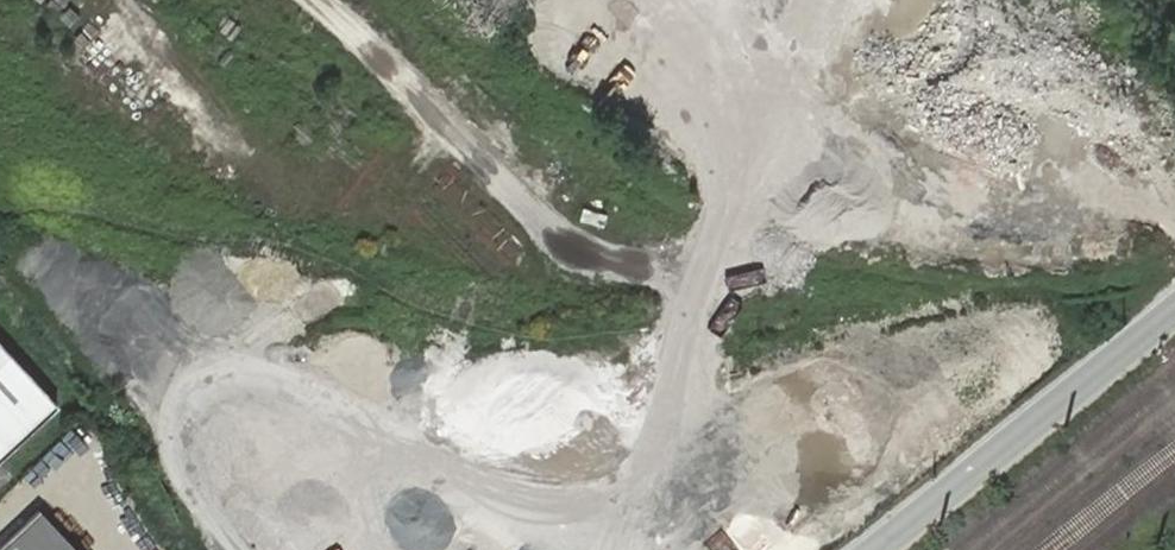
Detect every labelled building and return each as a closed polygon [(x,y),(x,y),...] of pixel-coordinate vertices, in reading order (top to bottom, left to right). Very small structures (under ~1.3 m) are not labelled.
[(56,407),(0,347),(0,458),(56,407)] [(0,546),(0,549),(76,549),(38,510),(0,546)]
